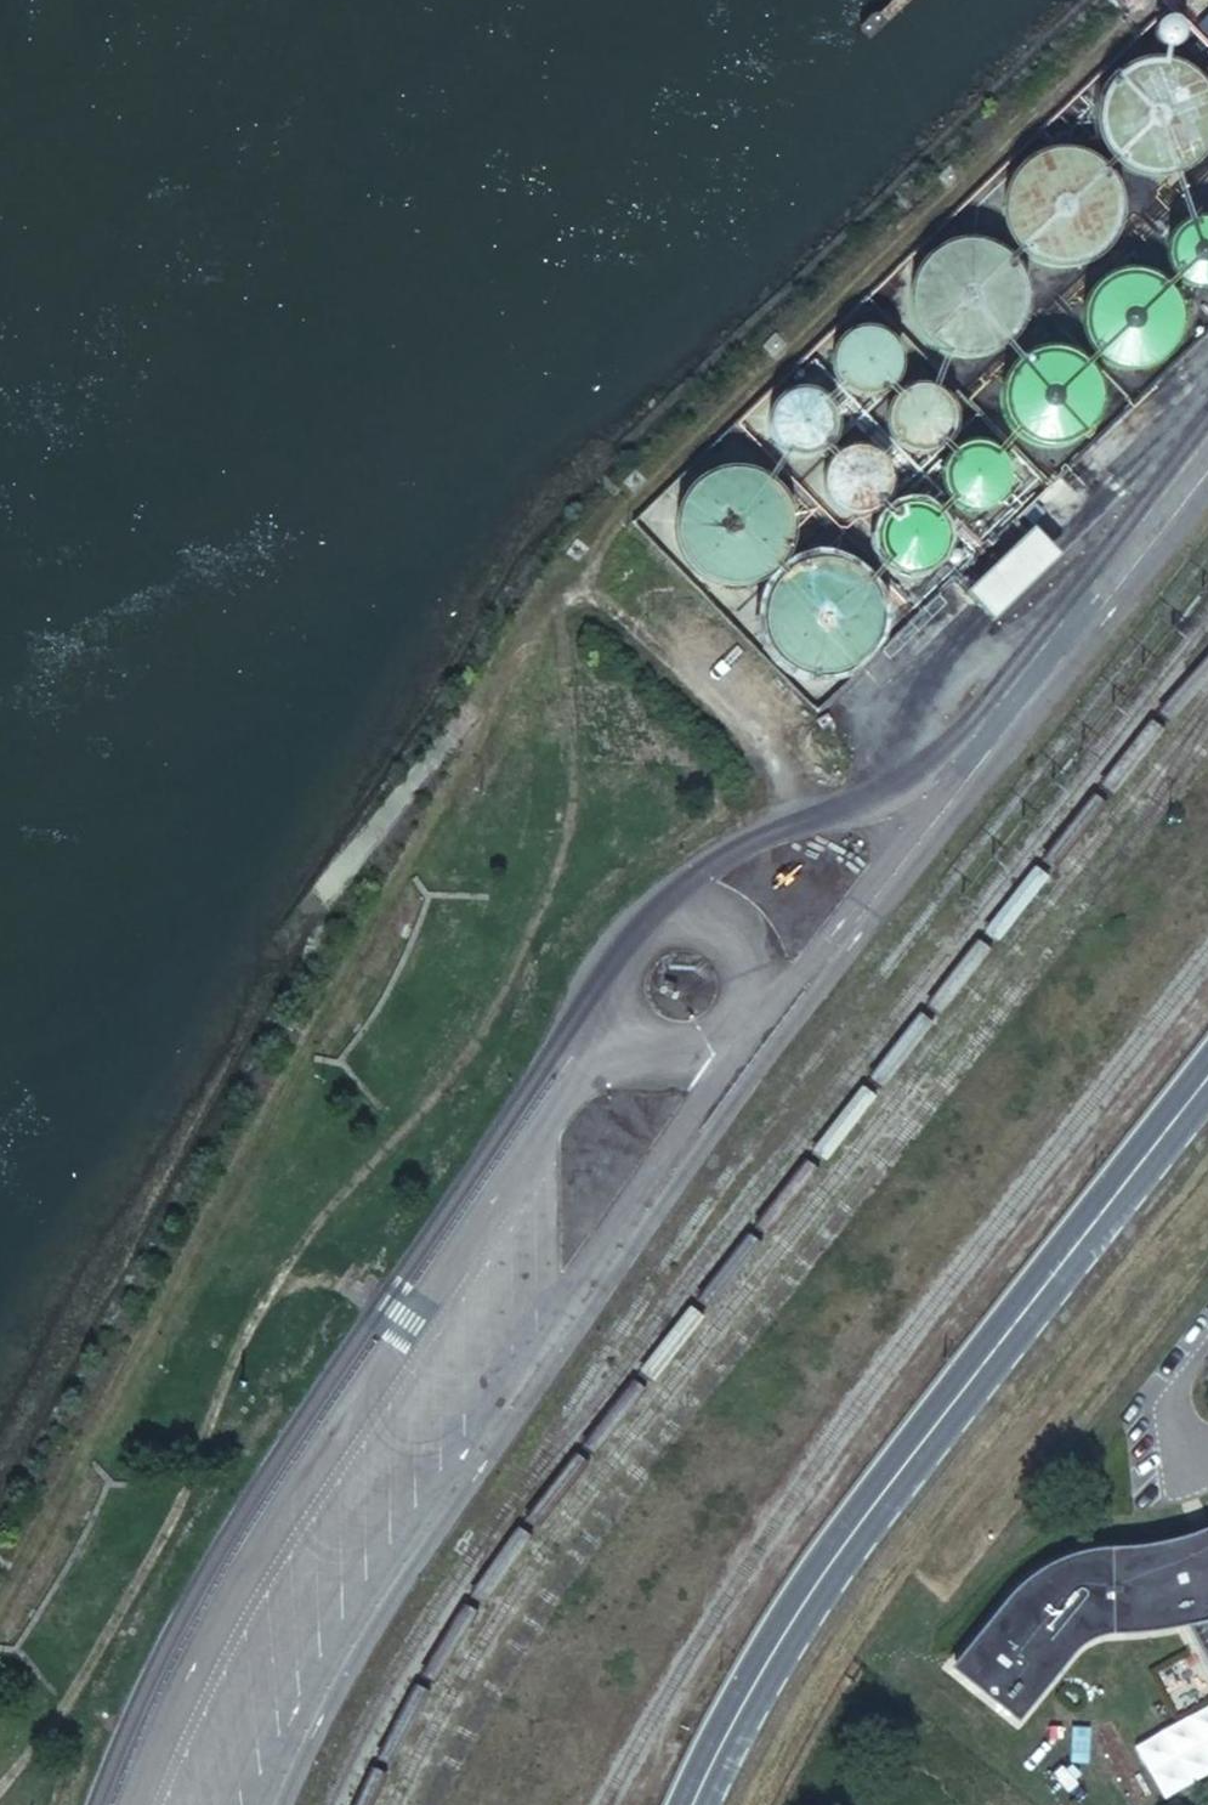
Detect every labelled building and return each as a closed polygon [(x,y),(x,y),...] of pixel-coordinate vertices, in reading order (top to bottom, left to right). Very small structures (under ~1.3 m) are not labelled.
[(1166,46),(1168,46),(1169,46),(1170,46),(1172,46),(1173,45),(1174,45),(1178,42),(1182,36),(1183,29),(1181,24),(1177,19),(1175,18),(1171,17),(1164,16),(1161,18),(1159,19),(1156,22),(1154,24),(1153,29),(1153,33),(1153,35),(1153,36),(1155,40),(1158,43),(1161,45),(1162,45),(1163,45),(1165,46),(1166,46)] [(1128,73),(1113,79),(1109,83),(1107,86),(1100,91),(1097,97),(1093,104),(1091,112),(1089,118),(1088,125),(1090,142),(1092,148),(1095,155),(1101,163),(1113,175),(1118,177),(1127,182),(1135,185),(1144,186),(1153,186),(1161,185),(1179,175),(1188,167),(1194,159),(1199,149),(1201,140),(1205,132),(1206,123),(1205,114),(1202,106),(1196,96),(1190,88),(1180,80),(1170,76),(1151,70),(1144,71),(1137,71),(1128,73)] [(1024,163),(1012,171),(1006,174),(998,185),(995,192),(994,199),(992,206),(991,215),(992,224),(994,230),(996,238),(999,245),(1005,253),(1016,263),(1024,266),(1032,271),(1041,273),(1050,274),(1069,269),(1078,265),(1093,254),(1098,249),(1102,240),(1105,229),(1107,219),(1105,207),(1105,199),(1102,191),(1095,180),(1088,172),(1078,166),(1068,161),(1050,158),(1035,159),(1024,163)] [(1166,234),(1162,240),(1157,248),(1156,256),(1156,268),(1161,275),(1165,281),(1170,286),(1177,290),(1184,293),(1190,293),(1198,294),(1204,293),(1207,290),(1207,228),(1205,226),(1195,225),(1187,225),(1180,226),(1174,230),(1166,234)] [(935,252),(923,259),(915,267),(908,279),(904,288),(901,304),(903,316),(905,325),(909,334),(918,347),(925,354),(935,358),(946,362),(962,363),(972,361),(981,360),(989,356),(998,349),(1004,343),(1008,335),(1012,325),(1016,317),(1017,305),(1017,295),(1014,286),(1010,277),(1005,269),(996,261),(986,254),(979,252),(956,248),(947,247),(935,252)] [(1097,282),(1089,290),(1085,293),(1084,298),(1080,306),(1077,313),(1076,318),(1075,335),(1079,343),(1083,348),(1089,355),(1095,360),(1103,366),(1111,369),(1119,371),(1127,372),(1136,370),(1149,365),(1161,357),(1167,348),(1172,337),(1174,330),(1175,319),(1171,307),(1167,297),(1161,288),(1151,280),(1141,275),(1132,274),(1123,274),(1115,274),(1106,276),(1097,282)] [(835,338),(828,344),(822,352),(819,360),(818,369),(820,378),(823,387),(829,394),(837,399),(845,402),(854,403),(863,402),(872,398),(879,392),(884,385),(887,376),(888,367),(887,358),(883,350),(877,343),(870,338),(861,334),(852,333),(843,335),(835,338)] [(1018,357),(1010,363),(1005,367),(1002,371),(997,381),(994,392),(993,401),(995,411),(998,420),(1003,429),(1008,434),(1013,439),(1026,445),(1037,447),(1052,448),(1063,443),(1073,437),(1080,429),(1088,413),(1090,400),(1091,387),(1087,379),(1080,369),(1070,360),(1059,356),(1039,351),(1028,354),(1018,357)] [(774,395),(764,404),(763,410),(759,415),(757,421),(757,428),(766,446),(776,455),(791,459),(799,459),(806,458),(817,450),(824,440),(829,427),(827,415),(825,409),(820,402),(808,393),(801,390),(794,390),(787,390),(774,395)] [(902,393),(890,398),(881,407),(875,419),(875,431),(879,444),(887,453),(898,460),(911,462),(924,459),(934,451),(941,441),(944,428),(943,416),(936,404),(927,396),(914,392),(902,393)] [(837,451),(826,457),(818,466),(814,477),(813,489),(817,501),(825,510),(835,516),(847,519),(859,517),(870,511),(878,502),(882,491),(883,479),(879,467),(871,458),(861,452),(849,449),(837,451)] [(951,452),(947,456),(942,458),(937,464),(932,477),(932,485),(936,500),(939,505),(946,509),(954,515),(963,516),(973,515),(981,513),(990,507),(995,501),(999,496),(1002,477),(999,468),(993,458),(986,454),(979,450),(971,449),(959,449),(951,452)] [(732,467),(718,469),(705,474),(694,481),(685,491),(678,503),(674,516),(673,529),(676,543),(681,555),(690,566),(700,575),(712,581),(725,584),(739,584),(752,581),(765,575),(775,566),(783,555),(788,542),(791,529),(790,515),(786,502),(779,491),(770,481),(758,473),(745,469),(732,467)] [(896,508),(886,512),(877,518),(872,527),(869,538),(869,548),(873,558),(880,567),(889,573),(899,575),(910,575),(920,571),(928,564),(934,555),(937,545),(937,534),(933,524),(926,516),(917,510),(907,507),(896,508)] [(963,578),(988,607),(1059,544),(1047,531),(1055,523),(1041,508),(963,578)] [(828,558),(811,558),(794,564),(780,574),(770,587),(763,603),(762,620),(766,637),(775,652),(788,664),(803,671),(821,674),(838,671),(853,663),(866,651),(874,636),(878,619),(877,602),(870,586),(859,573),(845,563),(828,558)] [(1189,1530),(1193,1541),(1195,1547),(1207,1542),(1207,1523),(1189,1530)] [(1114,1555),(1097,1557),(1085,1559),(1066,1564),(1040,1576),(1023,1588),(1010,1601),(977,1642),(950,1676),(1017,1729),(1040,1701),(1065,1671),(1072,1662),(1082,1650),(1093,1643),(1106,1638),(1116,1637),(1121,1637),(1129,1637),(1148,1635),(1151,1635),(1156,1634),(1159,1634),(1167,1632),(1170,1632),(1185,1628),(1207,1670),(1207,1542),(1195,1547),(1193,1541),(1189,1542),(1169,1548),(1167,1548),(1161,1550),(1159,1550),(1155,1551),(1153,1551),(1149,1552),(1138,1553),(1137,1554),(1132,1554),(1131,1555),(1120,1555),(1118,1556),(1114,1555)]
